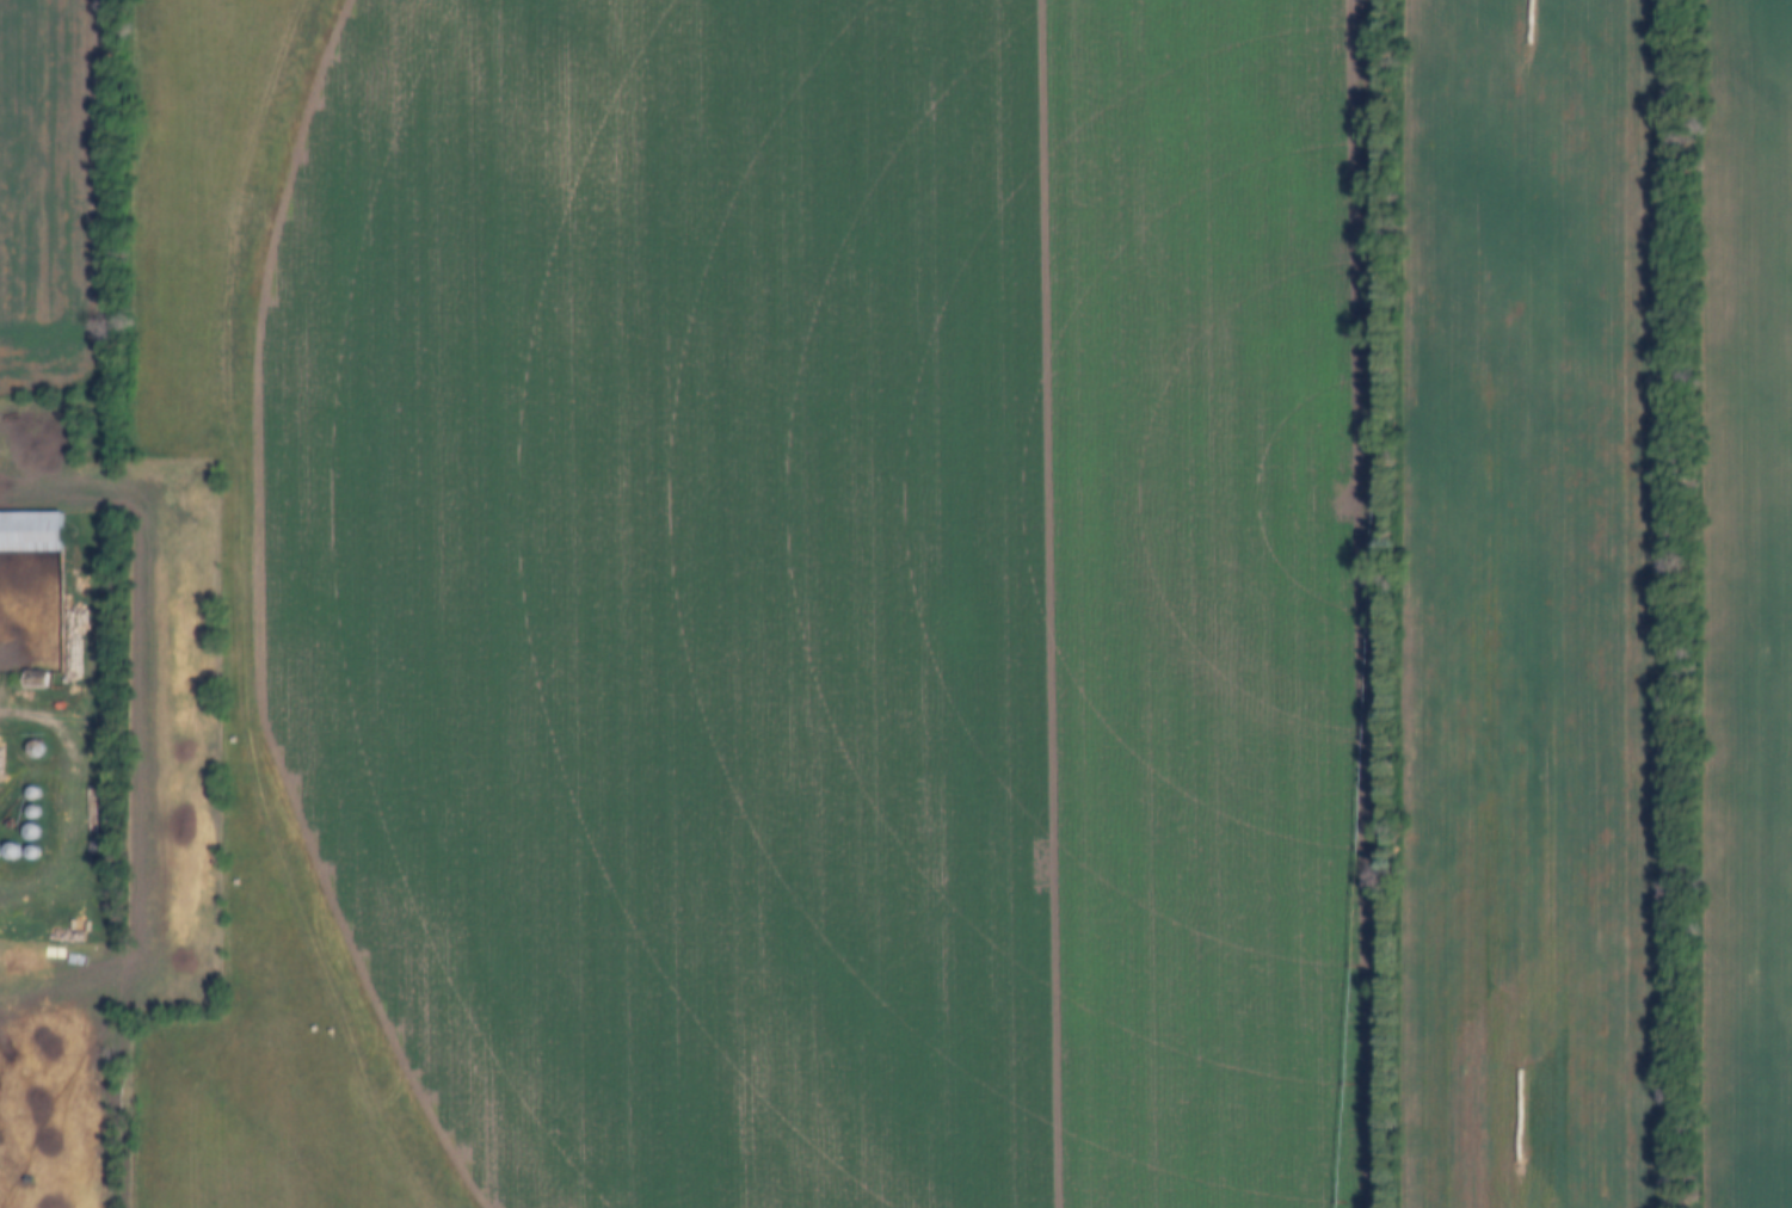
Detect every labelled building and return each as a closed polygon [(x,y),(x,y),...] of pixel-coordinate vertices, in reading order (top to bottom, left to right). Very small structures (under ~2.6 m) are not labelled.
[(62,512),(0,511),(0,552),(62,552),(62,512)]
